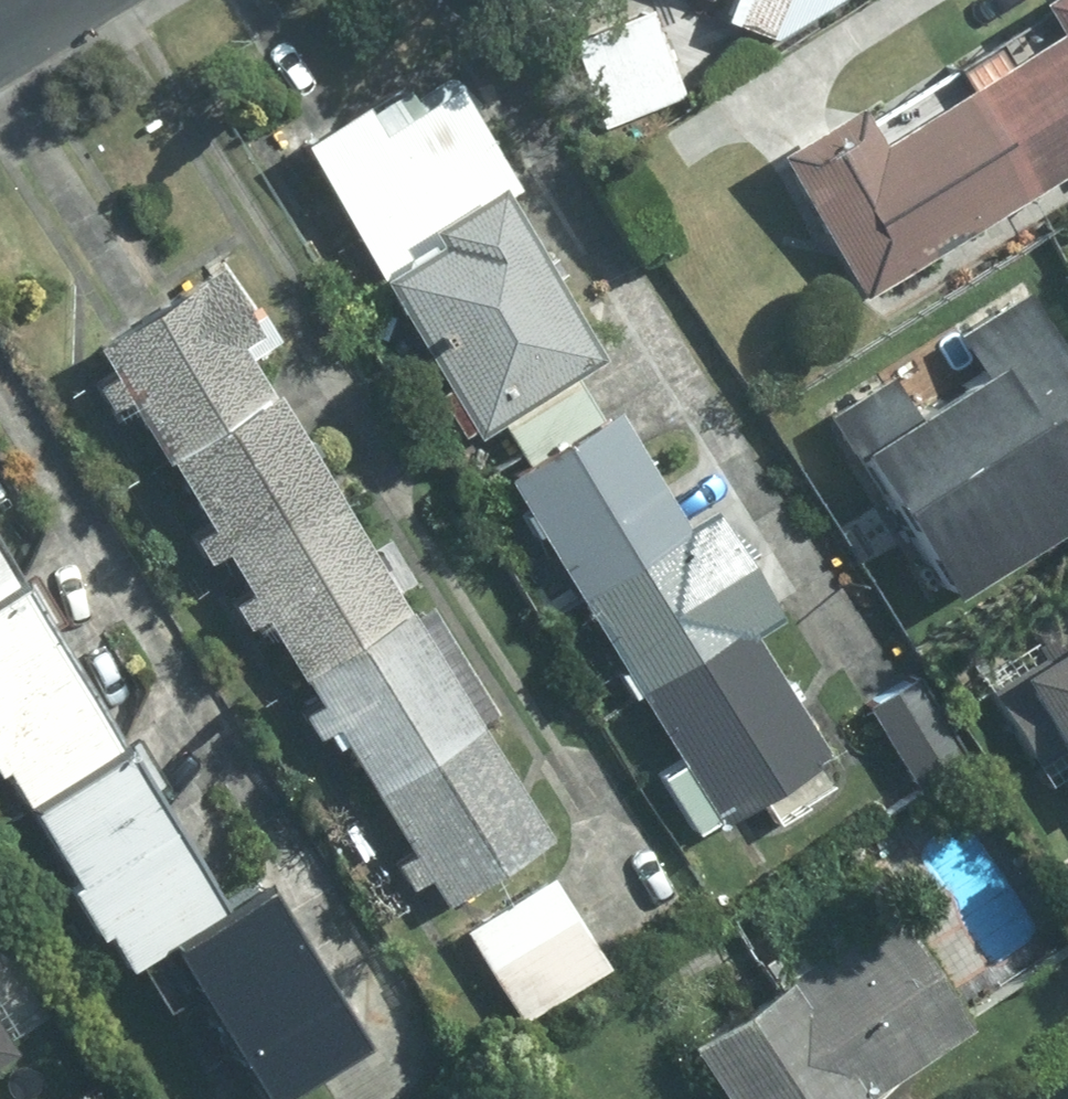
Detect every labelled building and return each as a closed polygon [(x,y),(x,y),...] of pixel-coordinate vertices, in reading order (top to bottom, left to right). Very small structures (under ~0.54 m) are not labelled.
[(711,10),(765,27),(807,0),(714,0),(711,10)] [(1067,153),(1067,0),(1028,0),(1039,19),(950,74),(1020,183),(1067,153)] [(643,3),(561,31),(591,120),(674,91),(643,3)] [(853,291),(1020,185),(949,74),(862,130),(853,117),(838,92),(758,143),(853,291)] [(489,192),(506,182),(442,78),(365,126),(344,93),(345,91),(280,130),(364,265),(419,231),(411,216),(478,175),(489,192)] [(419,231),(364,265),(466,428),(589,351),(489,192),(478,175),(411,216),(421,231),(419,231)] [(268,333),(219,254),(202,265),(196,255),(73,331),(94,364),(93,365),(77,375),(95,403),(110,394),(112,394),(145,446),(254,379),(237,352),(268,333)] [(837,414),(955,604),(1067,535),(1067,372),(1026,304),(974,336),(1001,379),(926,424),(897,377),(837,414)] [(206,542),(220,564),(329,497),(254,378),(145,446),(190,517),(174,527),(190,552),(206,542)] [(485,464),(561,585),(670,517),(594,396),(485,464)] [(393,600),(329,497),(220,564),(233,585),(217,595),(233,620),(250,610),(287,668),(393,600)] [(700,499),(670,517),(561,585),(631,695),(740,628),(769,609),(700,499)] [(0,579),(0,789),(1,790),(95,731),(0,579)] [(319,717),(370,799),(477,733),(394,602),(286,669),(301,694),(286,704),(301,728),(319,717)] [(1022,636),(1026,642),(997,663),(1000,666),(1001,666),(978,681),(1024,755),(1057,736),(1067,752),(1067,608),(1022,636)] [(816,749),(740,628),(631,695),(669,756),(649,768),(684,825),(705,812),(709,818),(753,791),(769,816),(826,782),(808,753),(816,749)] [(898,767),(945,739),(905,673),(904,671),(857,699),(898,767)] [(199,895),(96,732),(1,792),(52,873),(45,877),(75,926),(84,921),(108,959),(145,936),(141,931),(199,895)] [(539,833),(477,733),(370,799),(400,848),(385,858),(399,881),(415,871),(432,898),(539,833)] [(1034,796),(1056,832),(1067,824),(1067,776),(1034,796)] [(509,1013),(511,1013),(598,959),(558,893),(544,869),(543,870),(495,900),(454,924),(509,1013)] [(238,873),(144,931),(245,1090),(338,1031),(238,873)] [(850,1090),(960,1020),(908,939),(885,903),(884,901),(671,1034),(712,1098),(856,1098),(850,1090)]
